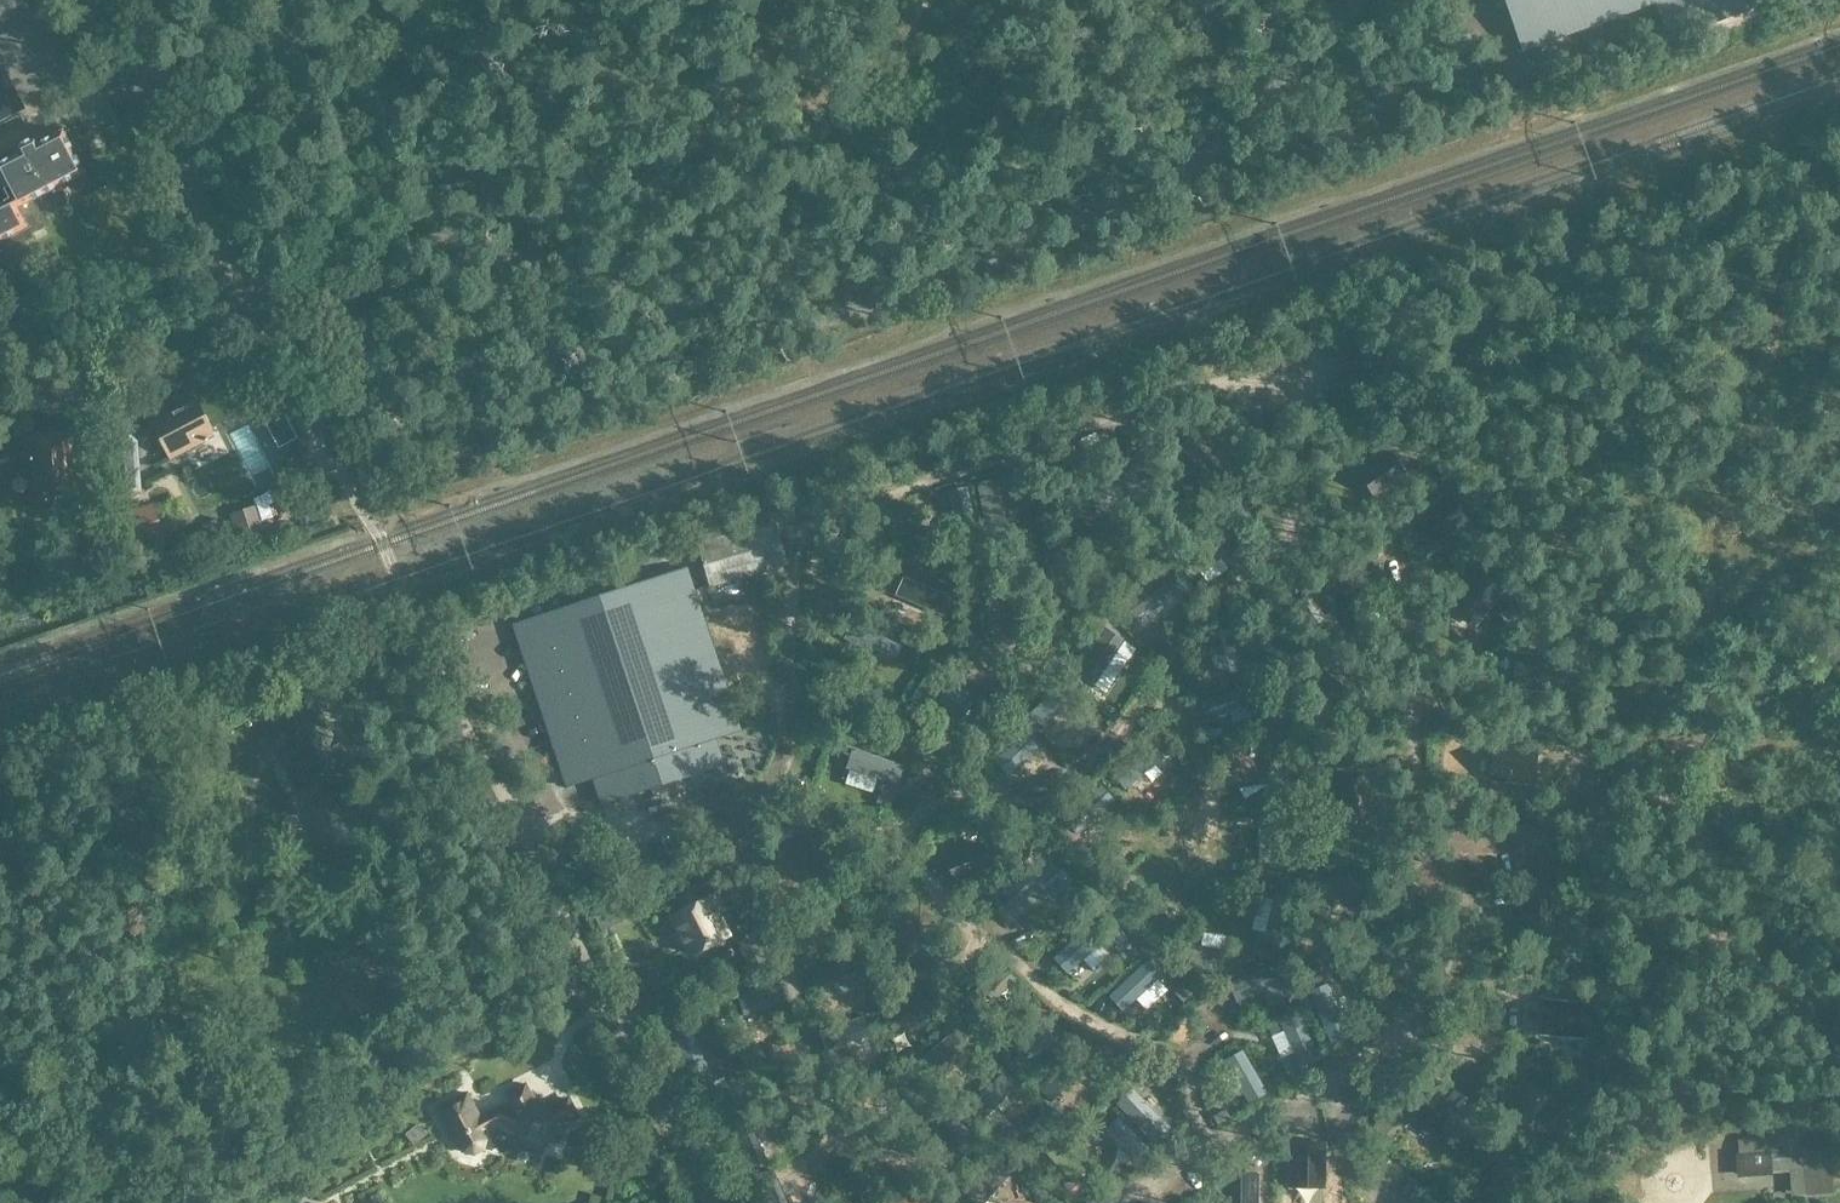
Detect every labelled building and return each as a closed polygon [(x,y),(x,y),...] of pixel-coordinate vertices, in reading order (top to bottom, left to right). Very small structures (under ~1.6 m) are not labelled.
[(1663,27),(1739,0),(1505,0),(1524,51),(1655,4),(1663,27)] [(22,107),(0,65),(0,119),(22,107)] [(5,188),(73,159),(57,122),(0,147),(0,176),(5,188)] [(149,395),(142,399),(172,459),(188,451),(180,437),(211,422),(208,415),(215,412),(201,385),(195,389),(188,376),(170,385),(167,380),(146,390),(149,395)] [(254,402),(259,411),(277,401),(278,400),(273,391),(272,392),(254,402)] [(81,426),(60,428),(60,435),(23,438),(24,458),(30,457),(30,459),(33,459),(36,501),(37,505),(41,508),(45,509),(50,508),(53,506),(55,502),(54,496),(79,495),(77,474),(85,473),(81,426)] [(142,490),(137,434),(109,436),(114,493),(142,490)] [(1391,449),(1358,472),(1377,500),(1410,477),(1391,449)] [(954,479),(938,481),(940,498),(956,496),(954,479)] [(1445,493),(1411,525),(1436,550),(1469,518),(1445,493)] [(128,511),(140,546),(166,537),(154,502),(128,511)] [(235,513),(244,541),(268,533),(259,505),(235,513)] [(775,520),(697,544),(710,587),(788,563),(775,520)] [(105,527),(90,529),(92,548),(107,547),(105,527)] [(1477,566),(1448,602),(1476,624),(1505,588),(1477,566)] [(740,733),(686,570),(519,624),(572,787),(598,779),(606,805),(723,767),(714,741),(740,733)] [(1214,662),(1233,656),(1220,615),(1201,621),(1214,662)] [(857,624),(849,640),(895,663),(903,648),(857,624)] [(1219,682),(1228,711),(1245,705),(1235,677),(1219,682)] [(1042,693),(1028,714),(1060,734),(1073,712),(1042,693)] [(312,780),(349,762),(317,694),(294,705),(298,715),(284,722),(312,780)] [(1012,745),(1020,754),(1034,741),(1014,719),(985,744),(998,758),(1012,745)] [(1118,765),(1154,736),(1146,726),(1110,755),(1118,765)] [(1377,813),(1369,776),(1338,782),(1346,820),(1377,813)] [(1262,797),(1263,817),(1250,818),(1251,848),(1270,847),(1268,797),(1262,797)] [(1040,846),(1020,860),(1043,894),(1063,880),(1040,846)] [(712,852),(698,858),(703,872),(717,866),(712,852)] [(1323,890),(1327,903),(1348,897),(1343,883),(1323,890)] [(674,916),(693,955),(728,938),(717,914),(731,908),(723,892),(674,916)] [(735,939),(752,973),(770,964),(753,930),(735,939)] [(1152,957),(1134,976),(1155,996),(1173,976),(1152,957)] [(1097,1002),(1116,978),(1091,959),(1072,983),(1097,1002)] [(1544,998),(1541,1033),(1586,1037),(1589,1002),(1544,998)] [(1281,1017),(1286,1041),(1298,1038),(1293,1014),(1281,1017)] [(684,1067),(700,1060),(678,1015),(662,1023),(684,1067)] [(1132,1099),(1144,1091),(1124,1058),(1111,1066),(1132,1099)] [(568,1097),(552,1106),(533,1100),(525,1083),(507,1092),(514,1107),(514,1112),(498,1107),(479,1116),(468,1092),(438,1106),(454,1140),(459,1139),(464,1150),(474,1152),(483,1148),(486,1139),(482,1130),(501,1120),(510,1123),(510,1126),(520,1128),(518,1134),(546,1143),(548,1138),(557,1140),(562,1123),(577,1115),(568,1097)] [(1228,1084),(1193,1101),(1199,1114),(1234,1097),(1228,1084)] [(1740,1175),(1771,1173),(1771,1170),(1805,1168),(1806,1195),(1834,1193),(1834,1189),(1839,1188),(1839,1144),(1800,1146),(1799,1131),(1768,1133),(1768,1136),(1738,1137),(1740,1175)] [(1292,1143),(1291,1187),(1323,1187),(1324,1143),(1292,1143)] [(1224,1202),(1257,1202),(1257,1174),(1225,1174),(1224,1202)] [(761,1202),(791,1202),(796,1200),(786,1183),(759,1199),(761,1202)]
